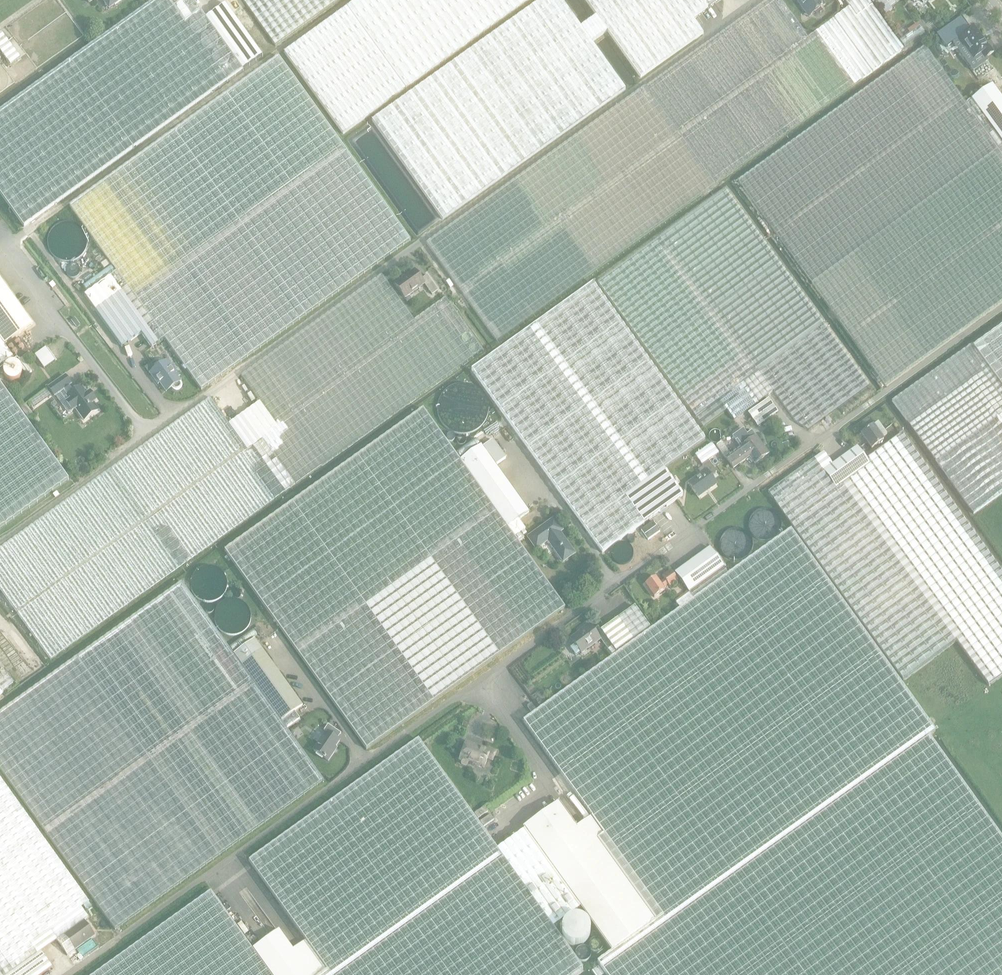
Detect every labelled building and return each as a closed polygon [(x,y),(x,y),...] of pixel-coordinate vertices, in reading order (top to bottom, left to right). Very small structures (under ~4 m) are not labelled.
[(0,112),(0,193),(24,227),(243,70),(206,18),(192,0),(185,0),(174,7),(169,0),(156,0),(0,112)] [(276,46),(340,0),(243,0),(276,46)] [(284,52),(344,133),(528,0),(356,0),(284,52)] [(599,36),(589,22),(581,28),(562,0),(545,0),(372,121),(443,220),(625,89),(592,42),(599,36)] [(781,0),(767,0),(647,86),(645,85),(572,138),(426,243),(461,292),(496,341),(683,208),(795,127),(904,50),(868,0),(844,0),(849,8),(808,37),(781,0)] [(597,17),(589,22),(599,36),(607,31),(640,77),(719,22),(708,7),(718,0),(585,0),(597,17)] [(824,6),(820,0),(797,0),(799,2),(800,2),(810,16),(824,6)] [(877,3),(883,11),(885,14),(886,15),(887,14),(891,11),(892,10),(888,4),(894,0),(881,0),(877,3)] [(225,4),(206,18),(243,70),(262,56),(225,4)] [(945,36),(941,39),(946,47),(957,38),(971,29),(961,16),(941,31),(945,36)] [(920,26),(900,40),(906,48),(925,34),(920,26)] [(974,26),(973,27),(971,29),(957,38),(962,45),(963,45),(973,59),(981,53),(984,58),(993,51),(989,46),(988,46),(983,39),(982,40),(974,28),(974,27),(974,26)] [(0,33),(0,51),(10,65),(20,58),(1,32),(0,33)] [(998,149),(965,103),(925,46),(738,181),(816,289),(885,385),(1001,301),(1001,146),(998,149)] [(117,273),(110,278),(158,344),(165,339),(201,390),(410,241),(279,57),(70,207),(117,273)] [(965,103),(998,149),(1001,146),(1001,97),(992,84),(965,103)] [(702,428),(726,411),(719,400),(759,371),(774,392),(796,423),(809,431),(870,387),(804,296),(726,189),(597,282),(649,354),(702,428)] [(81,241),(81,240),(81,237),(80,234),(78,231),(76,229),(74,227),(71,225),(68,224),(64,224),(61,225),(58,226),(56,227),(53,230),(51,232),(50,235),(49,238),(49,240),(49,244),(50,247),(51,249),(53,252),(55,253),(58,255),(60,256),(64,257),(67,256),(71,256),(73,254),(77,252),(78,249),(80,247),(81,244),(81,241)] [(106,260),(101,264),(104,268),(109,265),(106,260)] [(432,295),(438,290),(427,275),(422,280),(415,270),(395,284),(405,298),(424,284),(432,295)] [(260,402),(279,428),(247,451),(228,424),(210,398),(127,458),(0,551),(0,590),(51,659),(97,627),(238,526),(374,429),(483,350),(445,298),(414,320),(382,275),(328,314),(241,376),(260,402)] [(22,309),(0,278),(0,325),(22,309)] [(152,348),(158,344),(110,278),(85,296),(122,348),(141,334),(152,348)] [(593,285),(473,372),(539,464),(603,552),(683,495),(665,471),(706,441),(593,285)] [(14,358),(16,361),(29,352),(19,338),(5,348),(4,346),(7,344),(33,325),(22,309),(0,325),(0,368),(14,358)] [(74,318),(71,320),(77,328),(80,325),(74,318)] [(990,330),(892,401),(974,514),(1001,493),(1001,322),(990,330)] [(46,347),(35,355),(44,369),(56,361),(46,347)] [(29,353),(22,358),(26,363),(33,357),(29,353)] [(22,359),(17,363),(27,376),(32,372),(22,359)] [(167,392),(173,388),(175,389),(177,390),(179,390),(181,388),(181,386),(181,384),(180,383),(181,382),(178,378),(180,377),(168,361),(150,373),(156,381),(158,380),(167,392)] [(150,373),(156,369),(151,363),(145,368),(149,374),(150,373)] [(734,421),(756,405),(774,392),(759,371),(719,400),(726,411),(734,421)] [(69,386),(71,385),(65,376),(49,388),(55,396),(64,390),(68,396),(67,397),(70,401),(67,403),(73,411),(76,409),(84,421),(99,411),(93,403),(96,401),(90,392),(86,395),(84,392),(85,391),(82,387),(74,392),(69,386)] [(69,480),(0,383),(0,529),(69,480)] [(483,410),(483,409),(483,405),(482,401),(479,396),(477,393),(473,390),(469,388),(465,387),(461,386),(456,387),(453,388),(448,390),(445,393),(442,396),(439,400),(438,405),(437,409),(438,414),(439,418),(442,423),(444,426),(448,428),(452,431),(456,432),(460,432),(465,432),(469,431),(473,428),(477,426),(479,423),(481,419),(483,414),(483,410)] [(47,390),(30,401),(34,407),(50,395),(47,390)] [(778,413),(769,399),(748,414),(758,427),(778,413)] [(260,402),(228,424),(247,451),(279,428),(260,402)] [(26,405),(21,409),(29,420),(34,416),(26,405)] [(565,608),(515,537),(460,461),(423,409),(225,551),(367,750),(565,608)] [(878,423),(873,427),(862,435),(871,448),(882,440),(881,438),(887,434),(878,423)] [(739,448),(725,458),(732,468),(749,456),(754,463),(756,462),(768,453),(756,437),(752,431),(747,435),(743,430),(732,438),(739,448)] [(768,492),(794,528),(905,680),(920,669),(957,642),(988,685),(989,687),(1001,678),(1001,573),(993,561),(993,560),(992,560),(982,544),(957,511),(935,480),(902,434),(867,460),(870,464),(835,489),(814,459),(799,470),(783,482),(769,492),(768,492)] [(477,438),(457,452),(461,458),(481,444),(477,438)] [(481,445),(460,461),(515,537),(525,529),(518,520),(529,512),(495,465),(506,458),(493,440),(482,447),(481,445)] [(712,444),(695,455),(702,465),(708,461),(719,453),(712,444)] [(824,452),(814,459),(835,489),(870,464),(867,460),(857,446),(832,464),(824,452)] [(688,484),(697,496),(709,488),(710,489),(717,484),(711,476),(716,472),(708,461),(702,465),(703,467),(698,470),(701,474),(688,484)] [(776,530),(774,522),(771,523),(768,512),(757,514),(761,533),(776,530)] [(563,562),(575,554),(560,532),(562,531),(554,519),(528,538),(536,549),(548,540),(563,562)] [(648,539),(661,531),(654,520),(642,529),(648,539)] [(523,722),(591,818),(592,818),(661,916),(612,951),(597,963),(606,974),(1001,974),(1001,839),(931,741),(928,737),(935,732),(791,530),(729,574),(695,599),(681,609),(659,624),(651,630),(539,710),(523,722)] [(711,548),(675,573),(689,591),(689,592),(695,599),(729,574),(724,568),(725,567),(711,548)] [(225,580),(225,577),(224,574),(222,572),(221,570),(219,568),(217,567),(214,566),(211,565),(208,565),(205,566),(202,567),(200,569),(198,571),(196,574),(195,577),(195,580),(195,582),(196,586),(197,588),(199,591),(201,592),(203,594),(206,595),(209,595),(212,595),(215,595),(218,593),(220,592),(222,589),(224,586),(225,583),(225,580)] [(645,585),(653,596),(654,598),(665,590),(664,589),(668,586),(669,587),(678,581),(670,570),(661,576),(664,580),(660,583),(655,577),(645,585)] [(287,729),(234,655),(182,582),(0,712),(0,769),(115,930),(324,781),(287,729)] [(248,613),(248,611),(247,608),(246,605),(244,603),(242,601),(240,600),(237,599),(234,598),(231,598),(228,599),(225,600),(223,602),(221,604),(219,606),(218,609),(218,613),(218,615),(219,618),(220,621),(221,623),(223,625),(226,627),(229,628),(232,628),(234,628),(237,628),(240,627),(243,625),(245,622),(247,619),(248,617),(248,613)] [(575,644),(570,647),(576,656),(581,652),(582,653),(600,640),(611,656),(650,628),(634,607),(633,608),(632,609),(623,615),(617,619),(602,631),(600,631),(598,627),(593,631),(589,625),(583,630),(584,631),(572,639),(575,644)] [(22,653),(12,638),(0,646),(0,661),(4,666),(22,653)] [(255,640),(234,655),(287,729),(300,720),(294,712),(303,707),(255,640)] [(43,665),(39,659),(31,666),(35,671),(43,665)] [(526,705),(532,713),(537,710),(531,702),(526,705)] [(337,739),(341,734),(328,725),(324,731),(326,732),(313,751),(328,761),(334,752),(333,751),(340,741),(337,739)] [(580,969),(583,968),(578,961),(575,957),(555,929),(499,850),(486,832),(482,826),(420,740),(250,862),(328,972),(324,974),(572,974),(580,969)] [(492,762),(495,752),(490,750),(490,751),(481,748),(480,749),(467,744),(468,743),(466,742),(459,761),(474,767),(475,765),(484,769),(487,760),(492,762)] [(55,937),(50,929),(89,901),(0,778),(0,974),(8,974),(41,951),(57,940),(55,937)] [(487,806),(476,813),(480,819),(490,811),(487,806)] [(582,909),(612,951),(661,916),(592,818),(578,828),(561,806),(526,831),(582,909)] [(485,827),(496,819),(492,814),(482,821),(485,827)] [(516,838),(499,850),(555,929),(582,909),(526,831),(516,838)] [(94,974),(272,974),(253,949),(252,949),(211,891),(94,974)] [(55,937),(57,940),(68,955),(95,935),(84,921),(65,935),(63,931),(55,937)] [(253,949),(272,974),(321,974),(327,971),(305,941),(293,950),(279,930),(253,949)] [(41,951),(8,974),(41,974),(52,967),(41,951)] [(604,973),(598,965),(592,969),(596,974),(602,974),(604,973)]
